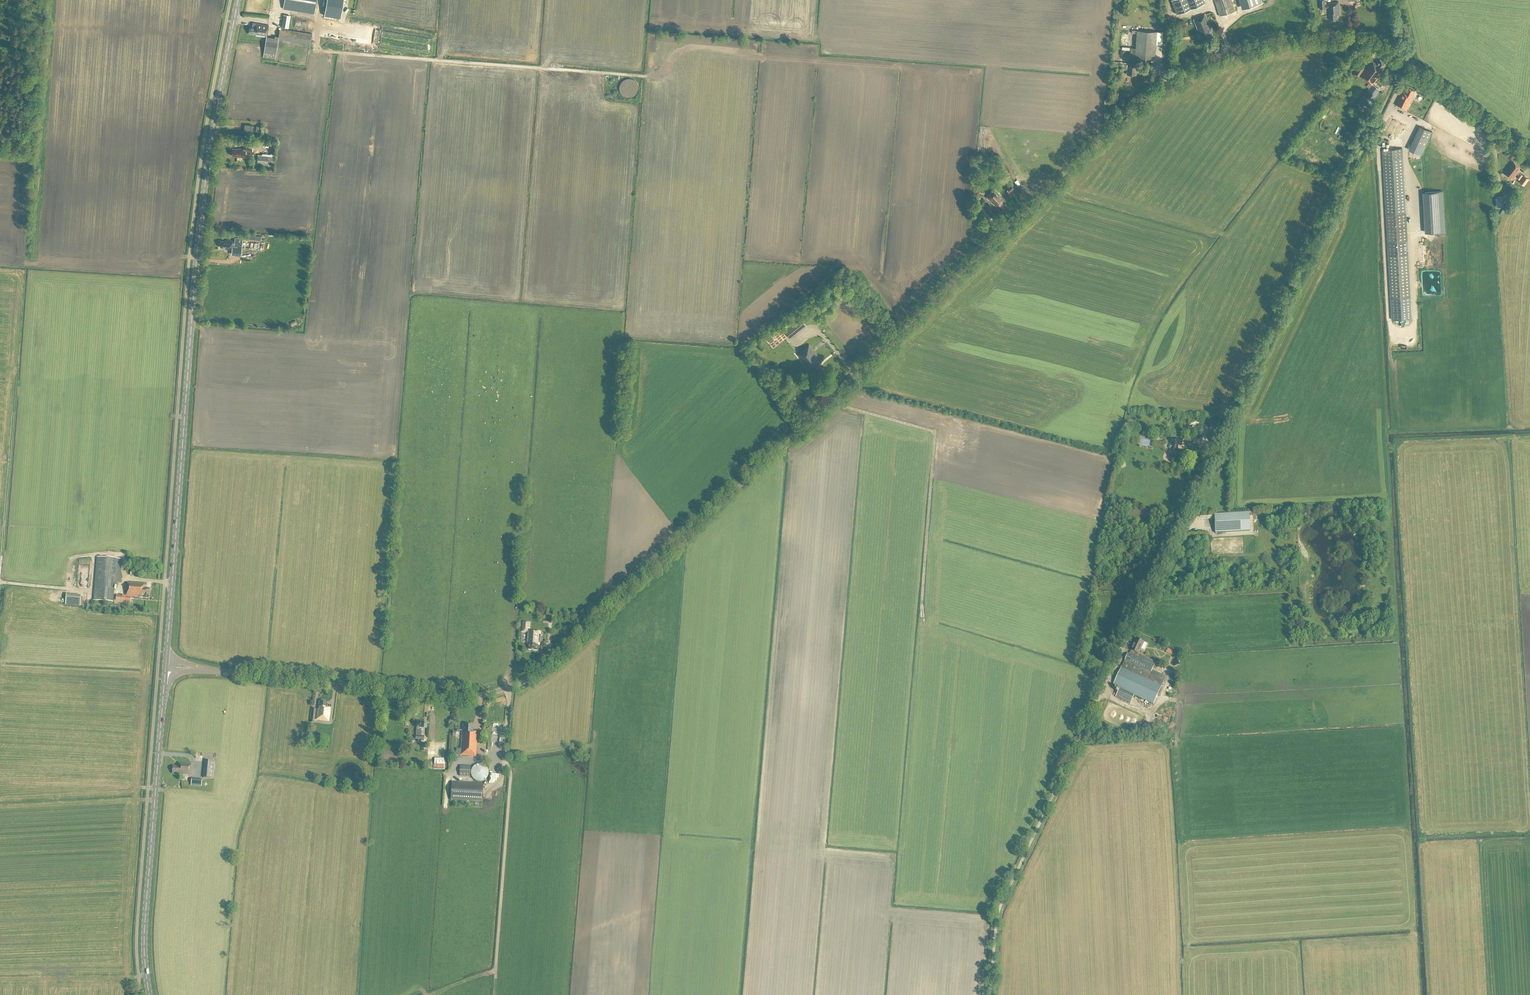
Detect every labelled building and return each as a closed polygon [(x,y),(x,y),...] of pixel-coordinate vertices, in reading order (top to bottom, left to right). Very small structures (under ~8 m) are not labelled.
[(283,8),(314,14),(316,0),(284,0),(283,8)] [(324,15),(341,18),(343,0),(327,0),(324,15)] [(1177,14),(1205,3),(1204,0),(1171,0),(1177,14)] [(1220,16),(1235,11),(1231,0),(1215,0),(1220,16)] [(1326,2),(1326,0),(1319,0),(1320,9),(1323,8),(1324,14),(1327,14),(1326,8),(1327,8),(1329,7),(1329,10),(1330,10),(1330,13),(1329,13),(1329,15),(1330,15),(1331,20),(1337,19),(1337,13),(1340,13),(1339,2),(1327,3),(1326,2)] [(1205,14),(1193,19),(1199,34),(1200,34),(1203,39),(1212,36),(1210,30),(1211,29),(1205,14)] [(279,37),(267,35),(269,25),(253,22),(252,26),(250,26),(248,33),(255,34),(255,35),(266,37),(263,57),(275,59),(278,39),(310,44),(312,33),(288,29),(290,15),(284,15),(282,28),(280,28),(279,37)] [(1155,58),(1156,45),(1162,45),(1163,32),(1137,30),(1136,48),(1135,57),(1155,58)] [(1130,48),(1129,64),(1127,64),(1127,74),(1136,74),(1137,64),(1135,64),(1135,57),(1136,48),(1130,48)] [(1380,59),(1377,63),(1373,60),(1361,76),(1364,78),(1364,79),(1372,85),(1358,103),(1366,109),(1381,89),(1373,84),(1384,69),(1387,64),(1380,59)] [(1355,75),(1357,78),(1365,68),(1359,63),(1351,75),(1354,77),(1355,75)] [(1410,101),(1415,91),(1408,87),(1406,93),(1402,91),(1396,104),(1407,110),(1411,101),(1410,101)] [(1390,117),(1384,130),(1395,135),(1401,123),(1390,117)] [(1432,132),(1420,126),(1409,149),(1421,155),(1432,132)] [(252,151),(252,145),(244,144),(244,148),(240,148),(240,149),(232,148),(232,155),(236,156),(245,157),(246,150),(252,151)] [(1403,148),(1382,149),(1392,319),(1412,318),(1403,148)] [(269,164),(273,164),(274,153),(270,153),(270,154),(262,153),(262,155),(257,154),(257,163),(269,164)] [(1513,179),(1518,172),(1517,171),(1521,167),(1514,161),(1510,166),(1509,165),(1504,173),(1513,179)] [(1529,178),(1524,175),(1519,181),(1524,185),(1529,178)] [(1010,193),(1015,188),(1010,184),(1006,189),(1010,193)] [(997,206),(996,207),(1001,211),(1006,205),(1002,201),(1005,199),(995,189),(987,197),(995,205),(997,206)] [(1443,190),(1426,191),(1428,232),(1445,231),(1443,190)] [(232,249),(231,253),(241,254),(243,238),(235,238),(234,240),(227,240),(226,241),(221,240),(220,247),(226,247),(225,248),(232,249)] [(805,324),(799,316),(783,329),(790,337),(805,324)] [(809,344),(797,353),(810,369),(811,368),(816,374),(818,372),(820,374),(825,370),(818,363),(822,360),(809,344)] [(1181,451),(1177,451),(1178,446),(1182,447),(1183,439),(1171,438),(1170,445),(1169,446),(1168,449),(1169,449),(1170,450),(1169,457),(1185,459),(1186,453),(1181,452),(1181,451)] [(1214,515),(1215,533),(1250,531),(1249,513),(1214,515)] [(121,559),(97,557),(93,601),(113,603),(115,586),(117,586),(118,582),(120,583),(121,559)] [(115,600),(114,602),(130,604),(131,597),(139,598),(143,598),(149,599),(150,589),(144,589),(144,585),(127,583),(126,596),(117,595),(116,600),(115,600)] [(69,606),(84,606),(84,595),(69,594),(69,606)] [(522,632),(528,632),(528,641),(528,645),(529,645),(528,651),(538,651),(538,646),(539,646),(541,632),(530,631),(530,630),(529,630),(530,623),(523,622),(522,632)] [(1153,704),(1166,677),(1152,671),(1156,662),(1138,654),(1141,649),(1144,650),(1147,644),(1136,639),(1130,651),(1131,651),(1130,654),(1128,654),(1122,667),(1113,685),(1120,689),(1116,697),(1130,704),(1134,695),(1153,704)] [(317,712),(316,720),(329,722),(330,709),(326,708),(327,703),(319,702),(319,706),(318,706),(317,712)] [(421,732),(421,729),(423,729),(424,723),(417,722),(416,728),(416,740),(421,740),(420,741),(424,741),(424,737),(421,736),(421,732)] [(461,756),(476,756),(477,733),(473,733),(473,725),(463,725),(463,731),(462,731),(461,750),(456,749),(456,755),(461,755),(461,756)] [(434,759),(434,765),(437,765),(437,769),(444,769),(444,765),(444,759),(434,759)] [(203,779),(214,780),(215,763),(205,762),(203,779)] [(179,764),(179,767),(173,767),(172,774),(180,775),(190,776),(191,765),(179,764)] [(472,769),(471,771),(471,773),(471,776),(472,778),(474,780),(476,781),(478,782),(481,782),(483,781),(485,780),(487,778),(488,776),(488,773),(488,771),(487,768),(485,767),(483,765),(481,765),(478,765),(476,765),(474,767),(472,769)] [(460,766),(459,776),(470,777),(471,766),(460,766)] [(482,802),(483,784),(452,783),(451,801),(482,802)]
